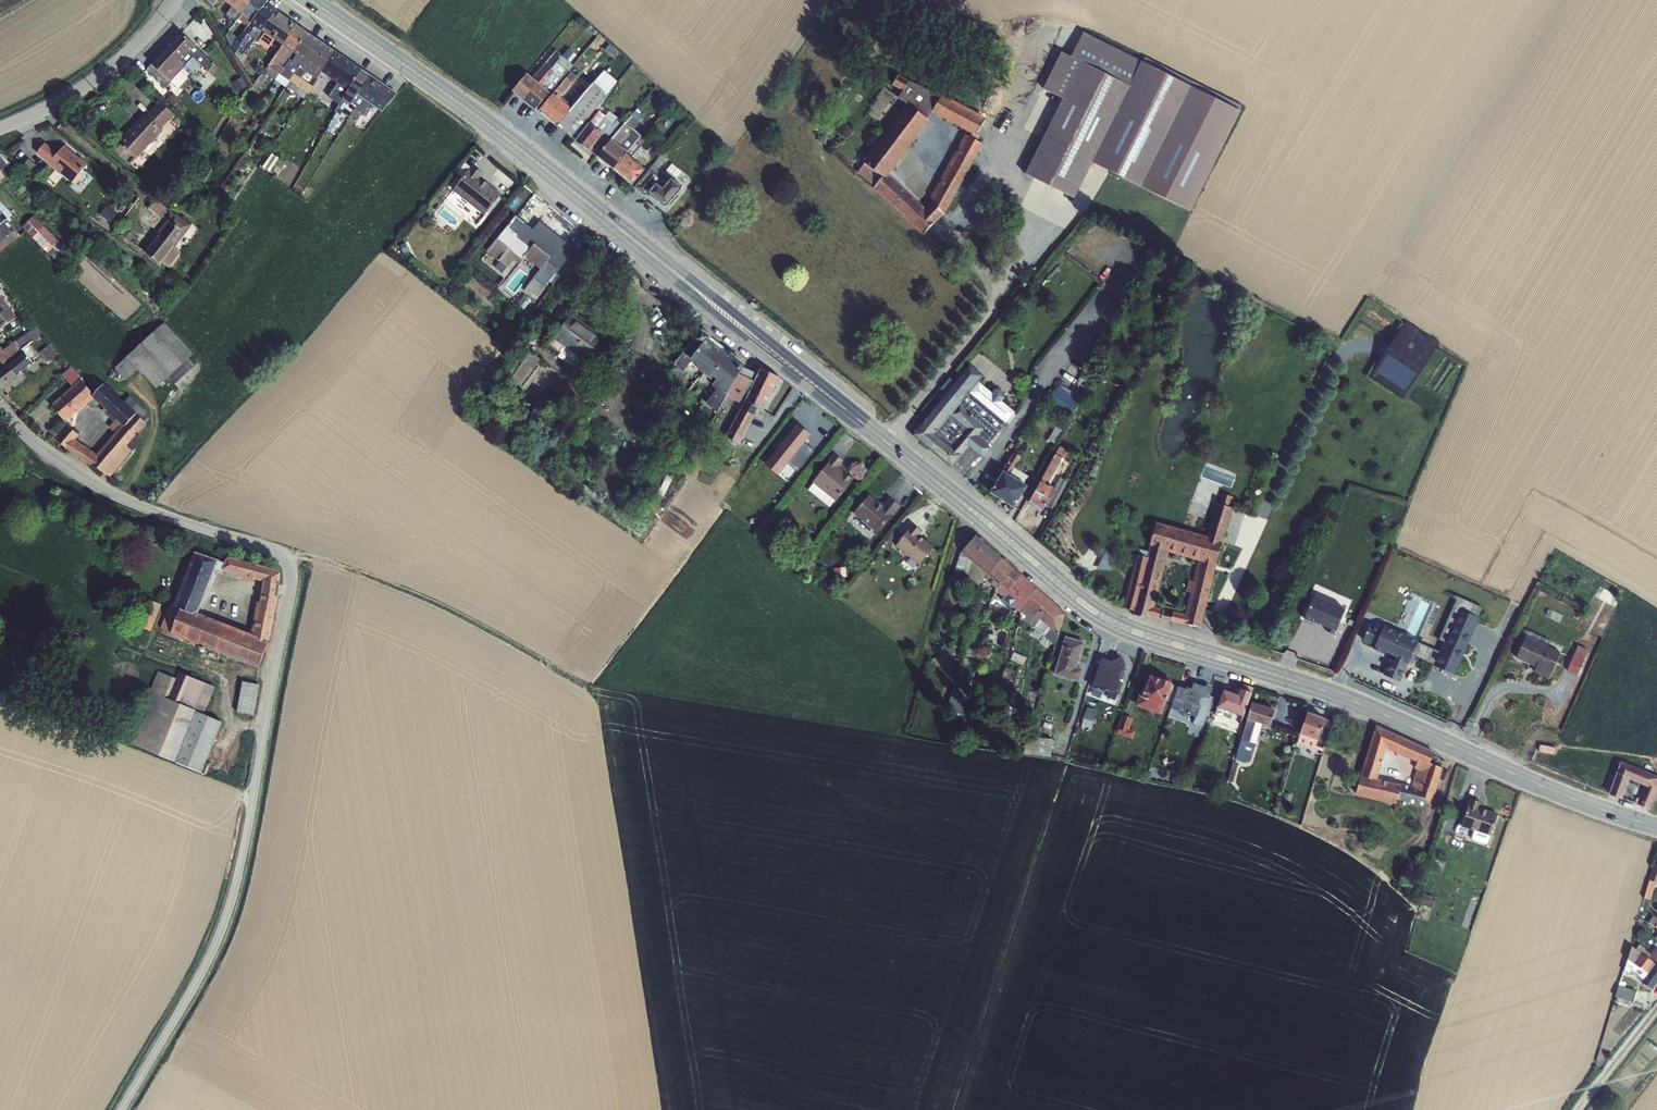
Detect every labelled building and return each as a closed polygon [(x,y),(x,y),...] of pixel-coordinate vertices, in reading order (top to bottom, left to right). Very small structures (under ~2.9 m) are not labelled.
[(232,7),(230,9),(236,14),(231,21),(235,24),(238,19),(242,14),(252,0),(222,0),(232,7)] [(238,19),(247,26),(250,23),(252,20),(265,3),(267,0),(252,0),(242,14),(238,19)] [(237,39),(231,47),(235,52),(241,44),(244,48),(252,38),(254,40),(261,31),(276,10),(265,3),(252,20),(250,23),(247,26),(237,39)] [(261,31),(254,40),(267,49),(274,39),(282,46),(296,25),(276,10),(261,31)] [(282,46),(264,73),(274,80),(292,52),(307,32),(296,25),(282,46)] [(231,47),(237,39),(229,32),(225,36),(231,47)] [(292,52),(274,80),(285,87),(286,87),(304,60),(318,39),(307,32),(292,52)] [(1130,86),(1092,162),(1141,187),(1191,86),(1084,32),(1071,56),(1130,86)] [(181,33),(166,48),(180,61),(185,66),(189,71),(193,73),(201,65),(208,71),(213,65),(194,46),(195,46),(181,33)] [(304,60),(286,87),(304,99),(312,87),(301,79),(305,72),(317,80),(321,72),(322,73),(336,51),(318,39),(304,60)] [(151,64),(146,70),(164,88),(170,82),(174,86),(178,89),(193,73),(189,71),(185,66),(180,61),(166,48),(151,64)] [(336,51),(322,73),(335,81),(337,83),(328,97),(339,105),(342,99),(348,90),(362,69),(348,60),(336,51)] [(527,74),(512,91),(523,101),(538,83),(561,56),(561,55),(556,51),(545,63),(544,63),(531,78),(527,74)] [(1130,86),(1071,56),(1062,51),(1043,88),(1063,98),(1025,173),(1074,197),(1092,162),(1130,86)] [(1146,55),(1143,60),(1179,78),(1182,73),(1146,55)] [(538,83),(523,101),(535,111),(550,93),(563,77),(557,73),(567,61),(561,56),(538,83)] [(348,90),(342,99),(351,105),(357,95),(366,101),(379,82),(362,69),(348,90)] [(553,91),(538,111),(557,126),(571,138),(585,120),(600,103),(607,95),(617,82),(605,71),(593,84),(573,107),(560,97),(562,95),(563,95),(576,79),(569,74),(554,92),(553,91)] [(263,73),(254,85),(256,86),(260,84),(266,76),(263,73)] [(908,104),(928,119),(932,112),(966,131),(975,135),(976,134),(985,118),(942,95),(941,97),(898,76),(892,85),(902,91),(898,98),(908,104)] [(574,96),(575,97),(584,86),(576,80),(571,87),(577,92),(574,96)] [(366,101),(374,106),(382,111),(396,93),(379,82),(366,101)] [(1191,86),(1141,187),(1191,212),(1242,111),(1191,86)] [(172,94),(167,100),(175,107),(180,101),(172,94)] [(342,99),(339,105),(335,112),(336,113),(328,127),(333,129),(342,113),(349,118),(347,122),(353,125),(362,114),(367,117),(374,106),(366,101),(357,95),(351,105),(342,99)] [(119,143),(113,149),(130,164),(136,158),(136,159),(162,131),(160,129),(174,115),(161,103),(157,108),(155,106),(146,116),(144,114),(118,142),(119,143)] [(585,120),(571,138),(575,140),(574,141),(589,152),(597,157),(611,140),(623,126),(603,111),(606,107),(600,103),(585,120)] [(864,163),(857,173),(874,187),(873,188),(922,235),(943,215),(933,201),(925,209),(888,175),(929,121),(928,119),(908,104),(864,163)] [(611,140),(597,157),(613,170),(626,154),(627,152),(642,134),(643,133),(635,127),(642,118),(634,112),(623,126),(611,140)] [(253,121),(249,127),(255,131),(259,125),(253,121)] [(975,135),(966,131),(964,135),(978,141),(980,137),(976,134),(975,135)] [(626,154),(613,170),(632,186),(645,169),(631,157),(646,137),(642,134),(627,152),(626,154)] [(933,201),(943,215),(944,215),(983,144),(978,141),(964,135),(964,134),(930,197),(933,201)] [(44,143),(36,153),(72,183),(87,165),(64,146),(57,154),(44,143)] [(254,145),(251,150),(257,154),(261,149),(254,145)] [(271,153),(262,167),(269,172),(278,158),(271,153)] [(1,171),(0,170),(10,163),(0,154),(0,171),(1,171)] [(662,154),(634,187),(644,194),(646,195),(649,193),(650,195),(650,197),(653,199),(655,198),(663,206),(666,206),(675,195),(678,195),(681,192),(681,189),(682,187),(674,181),(681,172),(672,164),(667,170),(666,170),(663,174),(657,169),(667,157),(662,154)] [(28,159),(22,166),(35,176),(41,169),(28,159)] [(469,169),(452,190),(484,216),(501,195),(481,178),(483,174),(472,165),(469,169)] [(155,199),(147,208),(158,217),(166,208),(155,199)] [(497,239),(488,251),(513,271),(522,259),(527,252),(543,265),(533,278),(522,293),(533,301),(545,287),(575,249),(539,221),(532,229),(519,219),(529,205),(526,203),(497,239)] [(107,205),(100,215),(109,221),(117,211),(107,205)] [(158,235),(145,253),(160,264),(161,262),(170,268),(181,253),(174,248),(191,227),(175,214),(171,214),(156,234),(157,235),(158,235)] [(34,216),(23,227),(48,253),(59,242),(34,216)] [(0,225),(0,242),(15,230),(6,219),(0,225)] [(0,242),(0,252),(19,235),(15,230),(0,242)] [(125,230),(119,238),(128,244),(134,236),(125,230)] [(16,317),(9,308),(4,301),(0,296),(0,329),(16,317)] [(570,314),(553,338),(563,346),(559,351),(581,367),(585,362),(602,337),(570,314)] [(1388,346),(1369,376),(1403,399),(1427,362),(1443,373),(1455,355),(1439,344),(1439,343),(1406,321),(1404,324),(1395,318),(1381,340),(1388,346)] [(163,323),(114,368),(126,381),(138,369),(156,388),(168,377),(174,384),(195,365),(188,359),(192,354),(163,323)] [(16,342),(22,349),(33,340),(42,333),(36,326),(16,342)] [(693,340),(673,365),(683,372),(692,361),(699,367),(697,368),(703,374),(705,376),(723,353),(708,341),(711,338),(700,330),(693,340)] [(1013,338),(1011,341),(1012,344),(1015,346),(1018,345),(1020,342),(1019,339),(1016,337),(1013,338)] [(0,369),(0,386),(2,388),(32,364),(41,356),(47,363),(58,354),(50,344),(41,351),(33,340),(22,349),(20,350),(21,351),(22,352),(0,369)] [(16,342),(15,341),(2,351),(0,348),(0,361),(3,365),(21,351),(20,350),(22,349),(16,342)] [(509,379),(495,397),(502,401),(516,381),(526,388),(538,372),(533,369),(540,359),(524,348),(505,376),(509,379)] [(703,374),(699,380),(704,384),(709,378),(710,380),(713,376),(716,379),(712,385),(717,389),(705,404),(717,413),(726,397),(742,368),(744,364),(730,353),(728,357),(723,353),(705,376),(703,374)] [(953,383),(911,435),(962,476),(979,455),(982,458),(990,448),(987,445),(1014,413),(1001,401),(1004,398),(1004,395),(997,389),(994,389),(991,393),(978,382),(982,376),(969,365),(953,383)] [(71,387),(50,405),(65,422),(93,398),(95,396),(93,394),(80,379),(71,367),(61,375),(71,387)] [(742,404),(725,437),(739,445),(759,408),(763,410),(779,378),(760,369),(757,374),(742,368),(726,397),(742,404)] [(1054,388),(1047,400),(1070,416),(1082,398),(1060,383),(1056,390),(1054,388)] [(63,422),(51,436),(65,448),(110,477),(142,439),(137,434),(146,423),(144,421),(148,416),(148,413),(132,397),(129,396),(123,402),(102,384),(93,394),(95,396),(93,398),(104,408),(101,411),(113,422),(108,427),(114,433),(96,454),(75,440),(78,435),(63,422)] [(1056,426),(1048,440),(1055,444),(1063,430),(1056,426)] [(814,454),(804,447),(810,440),(797,430),(765,468),(777,479),(787,467),(797,475),(814,454)] [(1041,480),(1028,502),(1042,511),(1045,505),(1052,510),(1068,482),(1060,477),(1054,488),(1049,485),(1068,451),(1059,447),(1041,480)] [(1003,471),(989,493),(1013,508),(1027,487),(1023,484),(1028,476),(1014,468),(1021,457),(1013,453),(1003,471)] [(814,484),(809,490),(830,507),(835,502),(853,479),(838,467),(843,461),(834,454),(812,482),(814,484)] [(869,495),(853,514),(876,533),(899,506),(890,498),(883,507),(869,495)] [(1137,555),(1123,609),(1133,611),(1133,614),(1149,618),(1150,616),(1161,619),(1162,613),(1163,609),(1165,602),(1156,600),(1168,552),(1198,560),(1185,615),(1173,612),(1172,615),(1170,621),(1200,628),(1216,563),(1215,563),(1221,542),(1223,543),(1233,509),(1215,503),(1210,520),(1198,517),(1193,533),(1156,523),(1149,545),(1150,546),(1147,558),(1137,555)] [(912,524),(896,546),(919,565),(933,548),(918,535),(921,531),(912,524)] [(975,535),(961,553),(971,561),(977,567),(991,549),(975,535)] [(169,593),(160,617),(257,654),(272,617),(273,609),(277,582),(264,579),(256,626),(199,605),(214,559),(266,570),(278,573),(278,558),(226,546),(224,551),(193,542),(175,596),(169,593)] [(977,567),(987,575),(992,580),(1007,563),(991,549),(977,567)] [(1106,552),(1097,569),(1112,570),(1118,557),(1106,552)] [(971,561),(961,553),(954,573),(958,576),(971,561)] [(971,561),(958,576),(975,589),(984,579),(987,575),(977,567),(971,561)] [(1007,563),(992,580),(1006,592),(1021,575),(1007,563)] [(845,568),(833,569),(834,578),(846,576),(845,568)] [(266,570),(264,579),(277,582),(278,573),(266,570)] [(987,575),(984,579),(1004,595),(1006,592),(992,580),(987,575)] [(1004,595),(1000,600),(1010,609),(1014,604),(1021,611),(1022,606),(1036,589),(1021,575),(1006,592),(1004,595)] [(1021,611),(1020,617),(1046,639),(1043,649),(1053,652),(1057,635),(1064,614),(1036,589),(1022,606),(1021,611)] [(1603,589),(1597,599),(1609,606),(1615,595),(1603,589)] [(1313,596),(1303,619),(1315,624),(1315,622),(1328,628),(1326,632),(1333,635),(1334,631),(1335,631),(1345,610),(1313,596)] [(1416,644),(1410,658),(1454,678),(1479,622),(1477,621),(1482,611),(1458,600),(1439,642),(1444,645),(1440,654),(1416,644)] [(1369,624),(1362,640),(1374,646),(1372,650),(1384,655),(1385,652),(1395,657),(1393,661),(1390,659),(1383,675),(1399,682),(1410,658),(1416,644),(1418,640),(1383,624),(1381,629),(1369,624)] [(1065,637),(1054,675),(1079,682),(1083,669),(1077,667),(1084,642),(1065,637)] [(1525,637),(1515,658),(1536,667),(1533,672),(1548,679),(1560,653),(1525,637)] [(942,646),(939,657),(942,657),(940,663),(948,665),(950,660),(952,661),(955,650),(942,646)] [(1576,648),(1566,671),(1577,676),(1587,653),(1576,648)] [(1101,658),(1091,688),(1104,692),(1105,690),(1108,691),(1106,697),(1115,701),(1122,683),(1119,682),(1125,665),(1123,664),(1123,660),(1117,658),(1114,661),(1113,660),(1112,662),(1101,658)] [(149,738),(199,756),(217,708),(184,696),(195,667),(178,661),(149,738)] [(258,673),(241,669),(235,698),(253,702),(258,673)] [(1140,698),(1137,706),(1159,715),(1163,706),(1172,684),(1150,675),(1140,698)] [(1178,687),(1170,708),(1195,717),(1192,724),(1202,728),(1213,697),(1209,696),(1212,688),(1206,686),(1204,687),(1193,683),(1191,689),(1188,688),(1188,690),(1178,687)] [(1217,708),(1214,715),(1240,724),(1242,717),(1251,693),(1253,688),(1242,685),(1241,689),(1236,688),(1234,693),(1222,689),(1216,707),(1217,708)] [(955,688),(948,711),(961,715),(968,692),(955,688)] [(1247,719),(1234,760),(1245,763),(1246,760),(1249,761),(1256,740),(1250,737),(1255,722),(1269,727),(1274,710),(1251,702),(1246,719),(1247,719)] [(1092,729),(1096,711),(1085,709),(1081,727),(1092,729)] [(1299,734),(1297,742),(1322,752),(1331,722),(1325,719),(1325,718),(1307,712),(1299,734)] [(1121,715),(1115,733),(1132,739),(1134,732),(1129,729),(1132,719),(1121,715)] [(1442,768),(1429,763),(1433,753),(1375,726),(1374,728),(1355,795),(1395,804),(1396,799),(1430,807),(1431,804),(1442,768)] [(1608,794),(1621,799),(1629,779),(1644,786),(1642,791),(1643,792),(1640,801),(1632,798),(1630,801),(1650,809),(1655,796),(1656,792),(1656,778),(1653,776),(1654,775),(1620,762),(1619,763),(1608,794)] [(1227,786),(1224,792),(1236,797),(1239,792),(1227,786)] [(1285,793),(1283,800),(1289,802),(1291,795),(1285,793)] [(1468,805),(1460,826),(1474,831),(1472,839),(1486,844),(1489,837),(1497,814),(1479,808),(1480,802),(1469,798),(1467,805),(1468,805)] [(1650,880),(1644,899),(1650,900),(1656,882),(1650,880)] [(1423,894),(1421,905),(1432,908),(1435,898),(1423,894)] [(1648,923),(1654,927),(1656,929),(1656,920),(1652,916),(1648,923)] [(1654,927),(1648,923),(1644,921),(1642,924),(1652,930),(1654,927)] [(1635,950),(1647,959),(1653,962),(1653,963),(1654,964),(1656,967),(1656,951),(1654,949),(1650,954),(1644,950),(1645,949),(1639,945),(1635,950)] [(1623,971),(1629,974),(1630,972),(1642,980),(1641,982),(1651,990),(1656,981),(1656,967),(1654,964),(1653,963),(1653,962),(1647,959),(1635,950),(1631,947),(1623,971)] [(1618,986),(1614,997),(1617,997),(1615,1002),(1629,1006),(1630,1002),(1633,1003),(1636,992),(1623,988),(1625,984),(1620,982),(1618,986)]
